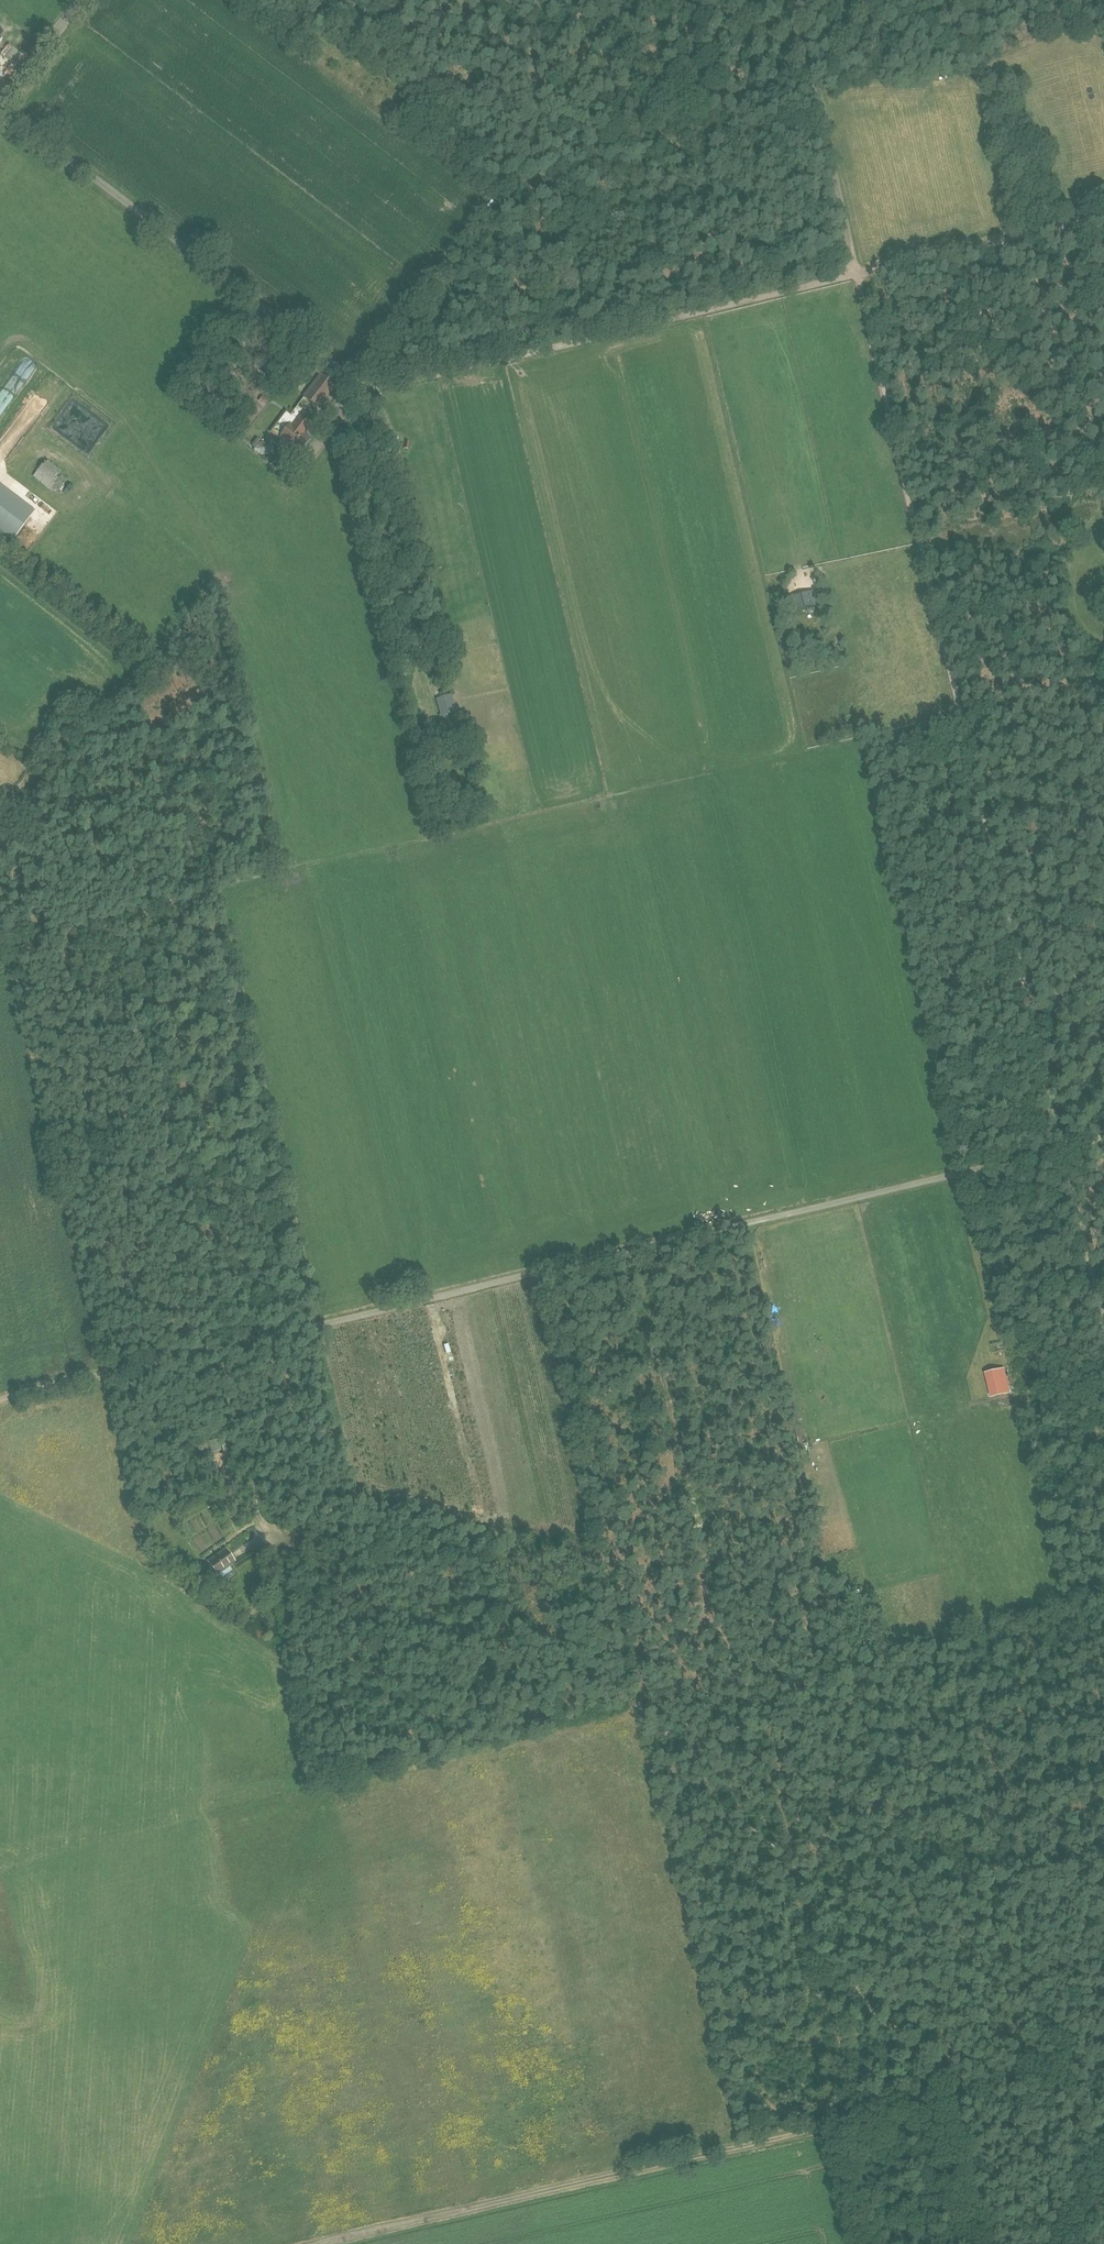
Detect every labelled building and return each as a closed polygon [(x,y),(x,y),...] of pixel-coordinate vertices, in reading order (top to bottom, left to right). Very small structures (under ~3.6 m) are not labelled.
[(325,397),(335,385),(321,374),(311,387),(325,397)] [(280,423),(287,428),(280,437),(282,439),(281,441),(288,446),(289,445),(299,452),(309,438),(303,434),(314,420),(303,411),(296,420),(287,414),(280,423)] [(36,471),(53,492),(66,482),(49,461),(36,471)] [(34,510),(0,484),(0,528),(13,538),(34,510)] [(819,615),(816,609),(806,612),(808,619),(819,615)] [(455,712),(452,693),(440,694),(443,714),(455,712)] [(988,1381),(1005,1377),(1003,1369),(986,1373),(988,1381)] [(224,1456),(235,1453),(231,1439),(220,1442),(224,1456)] [(218,1573),(234,1561),(225,1549),(209,1561),(218,1573)]
